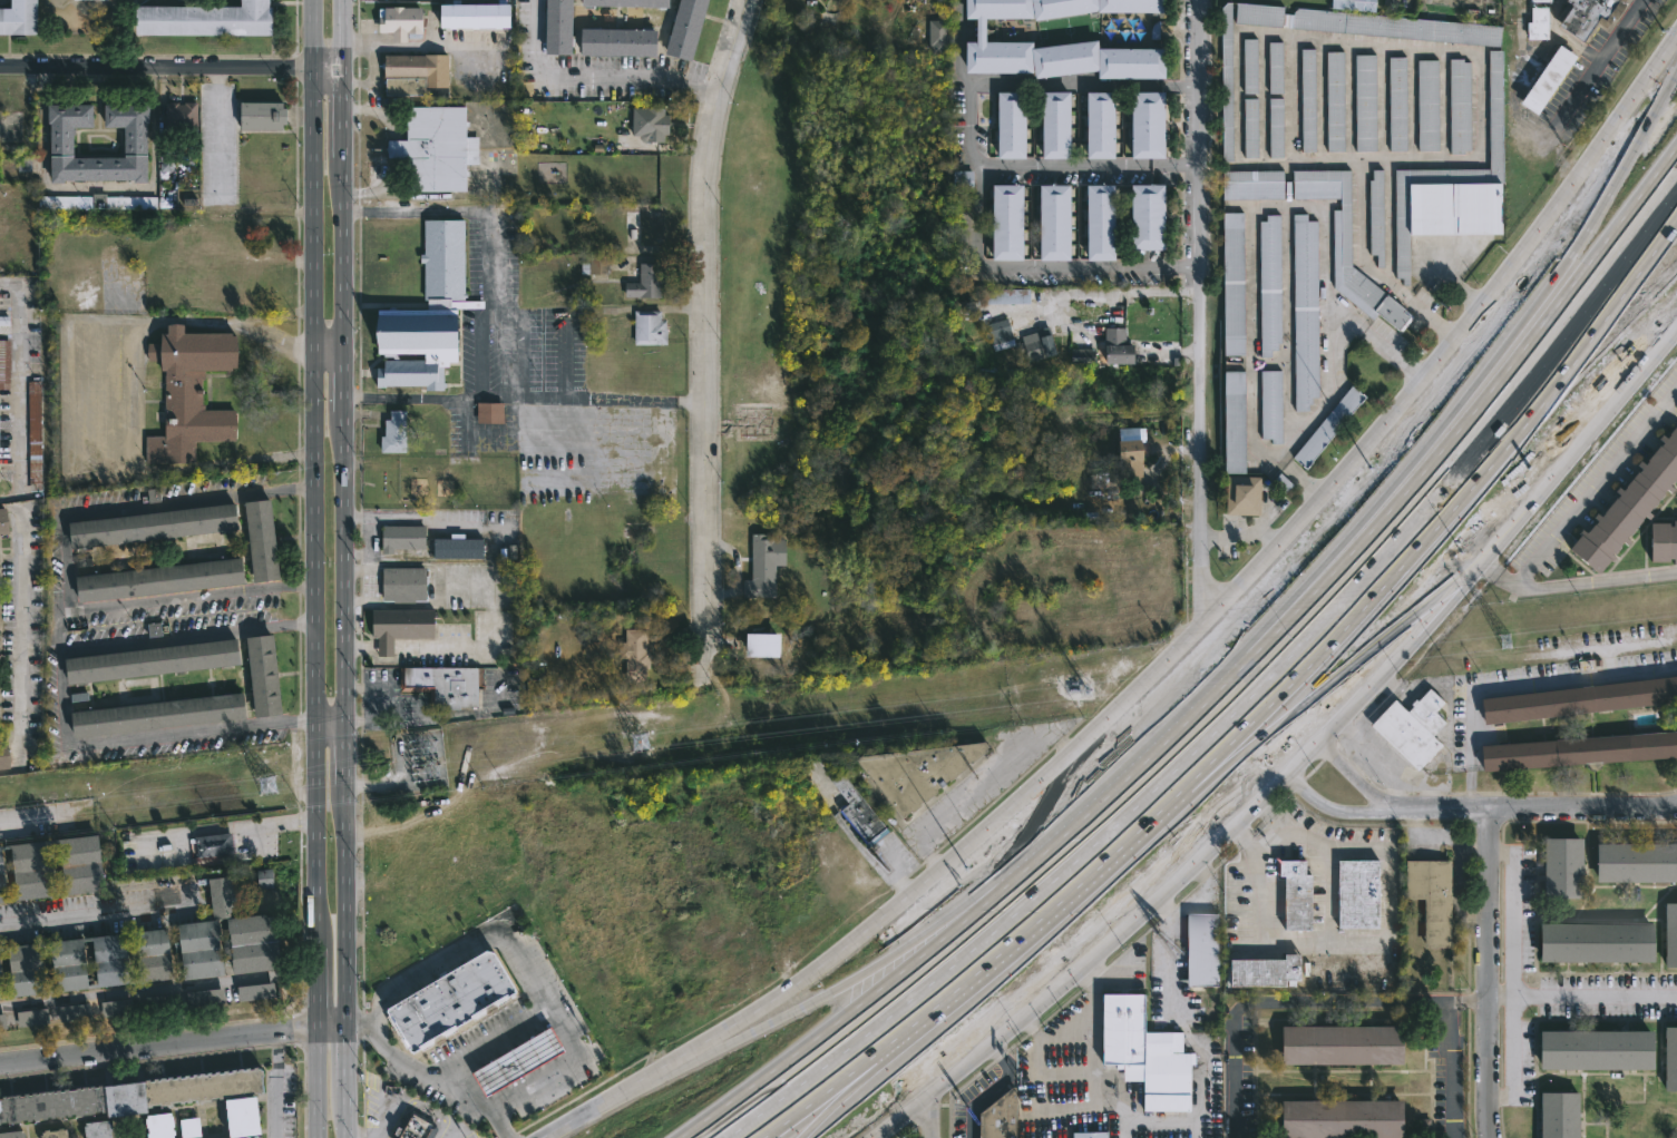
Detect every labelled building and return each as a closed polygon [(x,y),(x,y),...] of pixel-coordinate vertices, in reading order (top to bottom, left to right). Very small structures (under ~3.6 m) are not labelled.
[(33,35),(0,34),(0,8),(8,8),(8,0),(34,0),(33,35)] [(238,7),(238,0),(266,0),(266,3),(266,7),(271,7),(271,35),(133,35),(133,7),(238,7)] [(486,4),(487,0),(504,0),(504,1),(504,3),(509,3),(509,27),(499,27),(499,28),(476,27),(476,29),(469,29),(469,27),(454,27),(454,28),(439,28),(439,3),(486,4)] [(543,53),(544,0),(570,0),(569,53),(543,53)] [(663,52),(678,0),(706,0),(701,18),(690,59),(663,52)] [(966,18),(966,0),(1164,0),(1164,12),(1098,11),(1098,10),(1034,19),(1034,17),(985,18),(985,41),(1032,41),(1032,47),(1098,39),(1098,48),(1164,48),(1164,78),(1098,77),(1098,69),(1035,77),(1034,71),(1032,72),(966,72),(966,41),(976,41),(976,18),(966,18)] [(1325,8),(1326,0),(1370,0),(1369,11),(1325,8)] [(1562,4),(1557,0),(1614,0),(1613,1),(1617,3),(1607,19),(1603,17),(1597,27),(1586,20),(1573,40),(1549,24),(1562,4)] [(1281,13),(1289,13),(1289,11),(1293,11),(1294,8),(1498,27),(1496,47),(1235,22),(1236,161),(1225,161),(1223,8),(1229,1),(1235,1),(1281,6),(1281,13)] [(1524,39),(1523,22),(1525,22),(1525,12),(1529,12),(1529,7),(1543,7),(1543,39),(1524,39)] [(400,8),(419,8),(419,33),(404,33),(404,31),(402,31),(402,41),(390,41),(390,31),(377,31),(377,16),(381,16),(381,8),(400,8)] [(947,21),(928,21),(929,55),(947,55),(947,21)] [(654,30),(654,56),(578,55),(578,28),(654,30)] [(1256,39),(1242,39),(1243,93),(1257,93),(1256,39)] [(1279,92),(1271,92),(1270,42),(1278,41),(1279,92)] [(1532,115),(1513,104),(1553,43),(1571,55),(1532,115)] [(1313,151),(1298,151),(1296,48),(1312,48),(1313,151)] [(1405,235),(1406,286),(1400,286),(1400,278),(1392,278),(1391,169),(1485,168),(1483,50),(1499,50),(1501,183),(1494,183),(1495,234),(1405,235)] [(1340,151),(1324,153),(1323,51),(1339,51),(1340,151)] [(1373,151),(1352,151),(1351,55),(1371,53),(1373,151)] [(445,55),(445,88),(425,87),(425,77),(382,76),(382,55),(445,55)] [(1405,150),(1386,150),(1385,57),(1403,57),(1405,150)] [(1460,58),(1460,61),(1466,61),(1466,151),(1461,151),(1461,154),(1446,154),(1446,58),(1460,58)] [(1433,150),(1414,150),(1414,60),(1434,60),(1433,150)] [(422,95),(383,95),(383,78),(422,77),(422,95)] [(1163,158),(1131,158),(1130,91),(1162,90),(1163,158)] [(1023,91),(1023,158),(995,158),(995,156),(992,156),(992,95),(995,95),(995,91),(1023,91)] [(1067,94),(1067,159),(1040,159),(1040,155),(1037,155),(1037,129),(1040,129),(1040,91),(1067,91),(1067,94)] [(1112,94),(1113,158),(1085,158),(1085,154),(1085,94),(1085,92),(1112,91),(1112,94)] [(1257,99),(1243,99),(1243,158),(1257,158),(1257,99)] [(1282,99),(1268,99),(1269,157),(1283,157),(1282,99)] [(198,102),(199,134),(167,135),(166,102),(179,101),(179,104),(198,102)] [(282,107),(282,108),(286,108),(285,124),(282,124),(282,130),(238,129),(240,101),(282,102),(282,107)] [(147,122),(147,182),(133,182),(133,179),(64,179),(64,183),(49,183),(49,122),(47,122),(47,105),(91,104),(91,126),(72,126),(72,157),(123,157),(123,126),(104,126),(104,104),(148,104),(148,122),(147,122)] [(464,107),(464,136),(476,136),(476,164),(464,164),(464,190),(404,190),(404,158),(386,158),(386,139),(404,139),(406,106),(464,107)] [(667,108),(667,115),(671,115),(671,134),(667,134),(667,143),(649,143),(649,136),(642,136),(642,124),(649,124),(649,108),(667,108)] [(22,141),(0,141),(0,111),(22,111),(22,141)] [(1379,169),(1381,267),(1373,267),(1373,255),(1366,255),(1365,180),(1368,180),(1368,169),(1379,169)] [(971,170),(971,192),(949,190),(950,170),(971,170)] [(1222,200),(1283,199),(1283,171),(1222,172),(1222,200)] [(1350,171),(1292,171),(1292,200),(1340,199),(1340,210),(1332,210),(1332,289),(1373,319),(1377,314),(1400,332),(1413,315),(1350,268),(1350,171)] [(1157,249),(1131,251),(1130,185),(1162,184),(1163,249),(1157,249)] [(1020,185),(1021,259),(991,259),(991,256),(987,256),(986,187),(991,187),(991,185),(1020,185)] [(1067,185),(1069,261),(1039,261),(1039,254),(1035,254),(1034,188),(1036,188),(1036,186),(1067,185)] [(1112,185),(1112,259),(1086,261),(1086,258),(1082,258),(1081,187),(1084,187),(1084,185),(1112,185)] [(669,209),(669,247),(644,247),(644,243),(627,243),(627,229),(625,229),(625,209),(669,209)] [(1247,355),(1228,355),(1226,213),(1245,212),(1247,355)] [(1303,214),(1303,220),(1313,220),(1315,398),(1308,398),(1308,404),(1305,404),(1305,412),(1291,412),(1289,214),(1303,214)] [(1267,357),(1262,357),(1261,222),(1268,222),(1268,215),(1277,215),(1278,343),(1274,343),(1274,350),(1267,350),(1267,357)] [(461,219),(462,294),(464,294),(464,300),(479,300),(479,307),(455,307),(456,362),(447,362),(447,367),(441,367),(441,390),(422,390),(422,389),(417,389),(417,386),(383,386),(383,389),(374,389),(374,369),(381,369),(381,353),(377,353),(376,310),(425,310),(425,300),(421,300),(420,219),(461,219)] [(610,256),(610,259),(620,259),(618,271),(610,269),(610,275),(582,274),(583,262),(591,263),(591,255),(610,256)] [(662,298),(626,297),(626,283),(641,283),(641,263),(662,263),(662,298)] [(1032,303),(978,304),(977,290),(1032,288),(1032,303)] [(662,312),(662,320),(670,320),(670,344),(636,344),(636,310),(662,310),(662,312)] [(1015,339),(1016,344),(1054,334),(1061,355),(1031,362),(1028,352),(1016,355),(1014,346),(996,351),(988,324),(1010,318),(1015,339)] [(184,327),(184,332),(232,333),(232,334),(237,334),(237,367),(233,367),(233,371),(203,370),(203,379),(201,379),(201,404),(204,404),(204,409),(234,409),(234,440),(194,440),(194,463),(145,462),(145,435),(164,435),(164,370),(162,370),(162,360),(146,360),(147,342),(162,342),(162,333),(168,333),(168,324),(184,324),(184,327)] [(1127,341),(1127,344),(1138,345),(1138,366),(1108,366),(1108,351),(1098,351),(1098,336),(1106,336),(1106,327),(1127,327),(1127,341)] [(9,390),(10,341),(0,341),(0,390),(9,390)] [(1095,369),(1073,369),(1073,349),(1095,349),(1095,369)] [(1248,473),(1229,473),(1229,372),(1247,371),(1248,473)] [(1278,371),(1278,444),(1268,444),(1268,439),(1264,439),(1264,371),(1278,371)] [(26,382),(29,489),(42,489),(39,382),(26,382)] [(1361,396),(1300,470),(1287,459),(1347,386),(1361,396)] [(505,404),(504,423),(477,422),(478,402),(505,403),(505,404)] [(408,452),(382,453),(382,436),(386,436),(386,420),(391,420),(391,410),(407,410),(408,452)] [(1675,428),(1676,430),(1676,475),(1669,484),(1674,489),(1669,493),(1665,490),(1646,512),(1650,516),(1646,521),(1642,518),(1625,538),(1629,542),(1625,548),(1620,543),(1611,555),(1609,556),(1613,559),(1610,563),(1608,562),(1597,576),(1567,550),(1578,537),(1576,534),(1580,530),(1585,534),(1596,521),(1591,518),(1596,513),(1599,517),(1617,496),(1613,492),(1617,488),(1620,491),(1639,469),(1635,465),(1639,461),(1642,463),(1660,443),(1657,440),(1660,434),(1665,438),(1674,428),(1675,428)] [(1144,483),(1119,483),(1119,461),(1123,461),(1123,434),(1145,434),(1144,483)] [(1257,489),(1256,516),(1228,516),(1229,477),(1257,478),(1257,489)] [(279,578),(252,581),(243,501),(269,498),(279,578)] [(179,534),(69,548),(67,522),(234,503),(237,528),(179,534)] [(9,533),(0,534),(0,507),(6,507),(9,533)] [(1676,560),(1676,566),(1673,566),(1673,560),(1667,560),(1667,562),(1649,562),(1649,523),(1668,523),(1668,527),(1671,527),(1671,521),(1676,521),(1676,560)] [(393,555),(381,555),(381,526),(425,527),(425,550),(393,549),(393,555)] [(466,533),(466,539),(486,539),(486,559),(436,559),(436,539),(451,539),(451,533),(466,533)] [(776,533),(776,541),(790,540),(790,566),(780,567),(780,599),(745,599),(745,580),(753,580),(753,533),(776,533)] [(244,582),(77,602),(75,576),(241,556),(244,582)] [(413,600),(413,604),(392,604),(392,600),(381,600),(381,568),(425,568),(425,601),(413,600)] [(393,639),(433,638),(433,609),(371,610),(372,638),(377,638),(377,657),(393,657),(393,639)] [(649,645),(649,651),(652,651),(652,669),(647,669),(647,681),(626,681),(626,659),(620,659),(620,642),(626,642),(626,629),(649,629),(649,645)] [(281,715),(255,717),(245,637),(272,634),(281,715)] [(745,634),(745,656),(779,657),(779,635),(745,634)] [(85,683),(65,685),(61,658),(236,638),(240,664),(85,683)] [(480,668),(479,707),(462,707),(462,710),(436,710),(437,688),(406,688),(406,668),(480,668)] [(1475,700),(1676,676),(1676,703),(1478,726),(1475,700)] [(1424,689),(1440,704),(1431,714),(1441,724),(1427,738),(1436,746),(1412,772),(1365,727),(1390,700),(1402,713),(1408,707),(1406,705),(1411,700),(1412,703),(1424,689)] [(245,718),(71,738),(69,713),(243,693),(245,718)] [(1474,747),(1676,731),(1676,757),(1598,763),(1596,767),(1589,771),(1586,769),(1581,765),(1476,773),(1474,747)] [(9,768),(0,769),(0,742),(6,742),(9,768)] [(963,775),(954,783),(953,782),(949,784),(950,786),(946,789),(945,787),(940,791),(943,793),(929,804),(927,802),(923,806),(925,807),(916,814),(915,813),(906,820),(860,762),(867,757),(986,744),(993,752),(963,775)] [(878,842),(870,847),(841,808),(848,803),(831,782),(846,771),(891,831),(878,842)] [(196,857),(233,855),(232,834),(195,836),(196,857)] [(105,890),(0,903),(0,848),(1,847),(8,897),(17,896),(11,846),(50,842),(56,889),(64,887),(58,841),(98,836),(105,890)] [(1581,901),(1542,900),(1543,842),(1582,842),(1581,901)] [(1596,847),(1676,848),(1676,884),(1636,883),(1596,883),(1596,847)] [(1374,928),(1333,929),(1332,862),(1373,861),(1374,928)] [(1449,865),(1447,948),(1420,948),(1420,899),(1401,899),(1402,861),(1449,862),(1449,865)] [(1300,862),(1300,874),(1306,874),(1305,930),(1277,929),(1278,877),(1273,877),(1273,862),(1300,862)] [(257,889),(272,889),(272,869),(256,870),(257,889)] [(234,913),(211,915),(207,877),(230,875),(234,913)] [(1667,908),(1676,908),(1676,971),(1666,971),(1667,908)] [(265,913),(265,916),(274,915),(281,969),(232,974),(225,919),(265,913)] [(1221,985),(1191,985),(1190,913),(1221,913),(1221,985)] [(222,975),(181,980),(174,923),(216,919),(222,975)] [(1547,960),(1542,960),(1542,921),(1656,921),(1656,960),(1547,960)] [(172,978),(0,997),(0,947),(166,928),(172,978)] [(489,950),(515,991),(409,1054),(384,1012),(489,950)] [(1278,987),(1237,987),(1237,958),(1277,958),(1277,952),(1294,952),(1294,980),(1278,979),(1278,987)] [(279,997),(240,1002),(237,987),(276,981),(279,997)] [(226,1001),(104,1016),(101,1002),(225,988),(226,1001)] [(1149,993),(1148,1031),(1186,1031),(1186,1053),(1197,1052),(1197,1065),(1195,1065),(1195,1111),(1148,1110),(1148,1080),(1125,1080),(1125,1069),(1117,1069),(1117,1063),(1106,1063),(1108,993),(1149,993)] [(92,1018),(61,1021),(59,1007),(90,1003),(92,1018)] [(50,1023),(18,1027),(17,1011),(49,1008),(50,1023)] [(1394,1063),(1274,1063),(1274,1024),(1394,1024),(1394,1063)] [(472,1073),(548,1026),(564,1050),(488,1098),(472,1073)] [(1665,1028),(1676,1028),(1676,1091),(1665,1091),(1665,1028)] [(1539,1070),(1539,1031),(1652,1032),(1652,1070),(1539,1070)] [(106,1111),(0,1124),(0,1098),(257,1067),(262,1110),(256,1110),(260,1134),(228,1137),(224,1096),(147,1106),(147,1112),(107,1117),(106,1111)] [(1018,1087),(1018,1137),(983,1137),(983,1112),(1015,1087),(1018,1087)] [(1578,1103),(1577,1137),(1539,1137),(1540,1091),(1578,1092),(1578,1096),(1582,1096),(1582,1103),(1578,1103)] [(1396,1100),(1396,1137),(1275,1137),(1275,1099),(1396,1100)] [(438,1130),(434,1137),(392,1137),(407,1111),(416,1110),(418,1107),(423,1110),(421,1115),(437,1124),(438,1130)] [(173,1137),(160,1137),(147,1137),(146,1137),(145,1126),(144,1126),(143,1118),(145,1117),(145,1114),(169,1111),(169,1115),(170,1115),(172,1125),(170,1125),(170,1129),(172,1129),(173,1137)] [(200,1137),(198,1117),(179,1119),(181,1137),(194,1137),(200,1137)] [(109,1131),(111,1137),(84,1137),(82,1137),(81,1126),(84,1126),(84,1122),(108,1119),(108,1122),(110,1122),(111,1131),(109,1131)] [(68,1137),(42,1137),(38,1137),(38,1131),(43,1131),(42,1129),(57,1129),(57,1127),(61,1127),(61,1129),(66,1129),(66,1137),(68,1137)]
